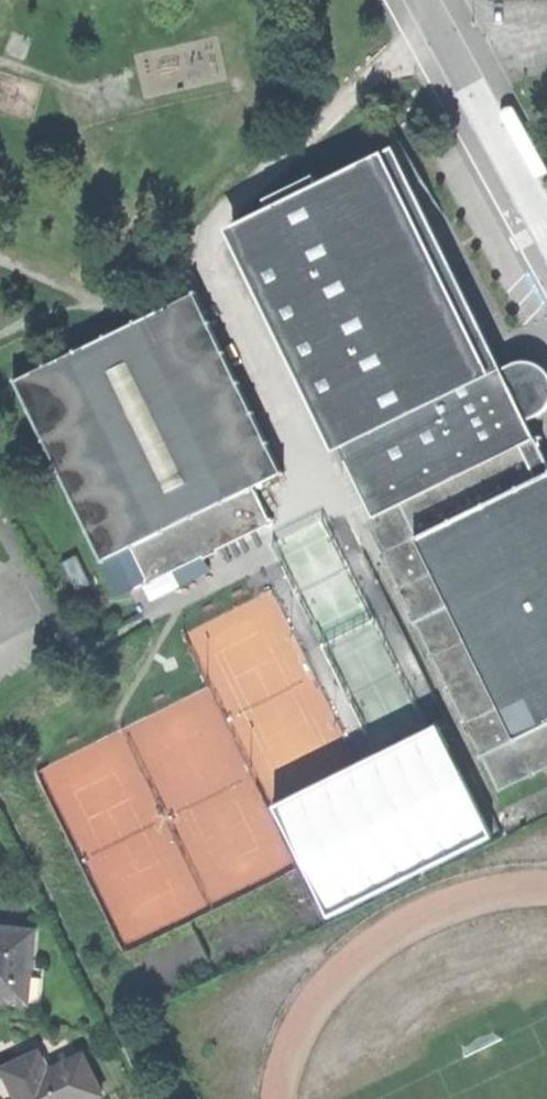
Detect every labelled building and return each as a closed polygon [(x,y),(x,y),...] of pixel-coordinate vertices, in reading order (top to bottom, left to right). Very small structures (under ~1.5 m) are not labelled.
[(372,520),(504,789),(546,768),(546,447),(535,422),(546,415),(546,366),(534,362),(510,372),(400,150),(326,186),(321,177),(268,203),(273,212),(239,228),(381,515),(372,520)] [(275,514),(258,480),(286,466),(194,285),(13,376),(104,555),(133,540),(151,577),(275,514)] [(133,588),(148,582),(134,546),(119,552),(133,588)] [(61,558),(76,587),(91,579),(76,550),(61,558)] [(275,801),(326,914),(496,838),(444,725),(275,801)] [(0,924),(0,999),(27,1001),(30,964),(38,964),(40,928),(0,924)] [(100,1095),(81,1056),(45,1074),(35,1053),(2,1069),(17,1098),(92,1098),(100,1095)]
